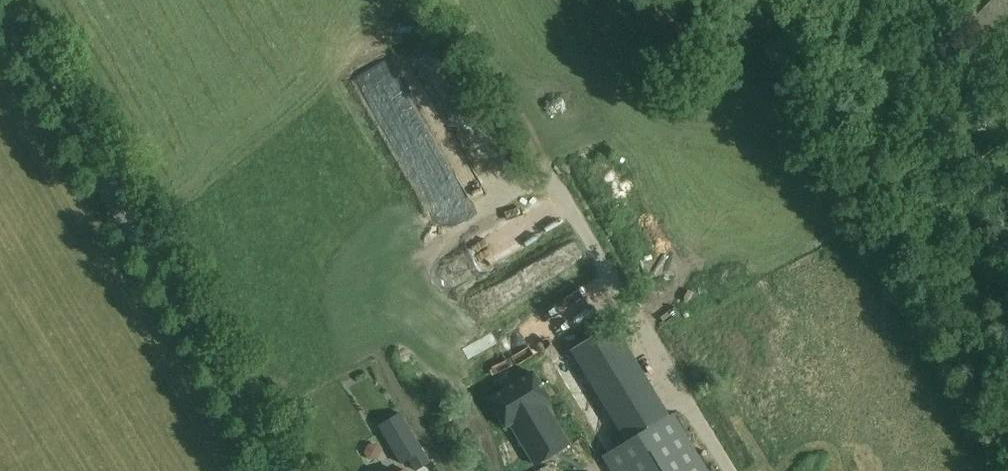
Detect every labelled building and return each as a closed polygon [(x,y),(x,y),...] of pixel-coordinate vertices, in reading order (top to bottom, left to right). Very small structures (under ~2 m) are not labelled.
[(435,52),(415,56),(420,83),(440,79),(435,52)] [(445,228),(484,200),(459,166),(420,193),(445,228)] [(469,329),(584,266),(571,243),(476,297),(473,292),(440,310),(452,331),(466,323),(469,329)] [(626,443),(669,416),(613,323),(570,350),(626,443)] [(540,348),(496,375),(512,403),(517,400),(542,441),(577,420),(551,379),(557,376),(540,348)] [(401,465),(409,461),(415,470),(417,470),(431,463),(401,413),(378,426),(401,465)] [(603,457),(611,470),(707,470),(673,413),(669,416),(626,443),(603,457)]
